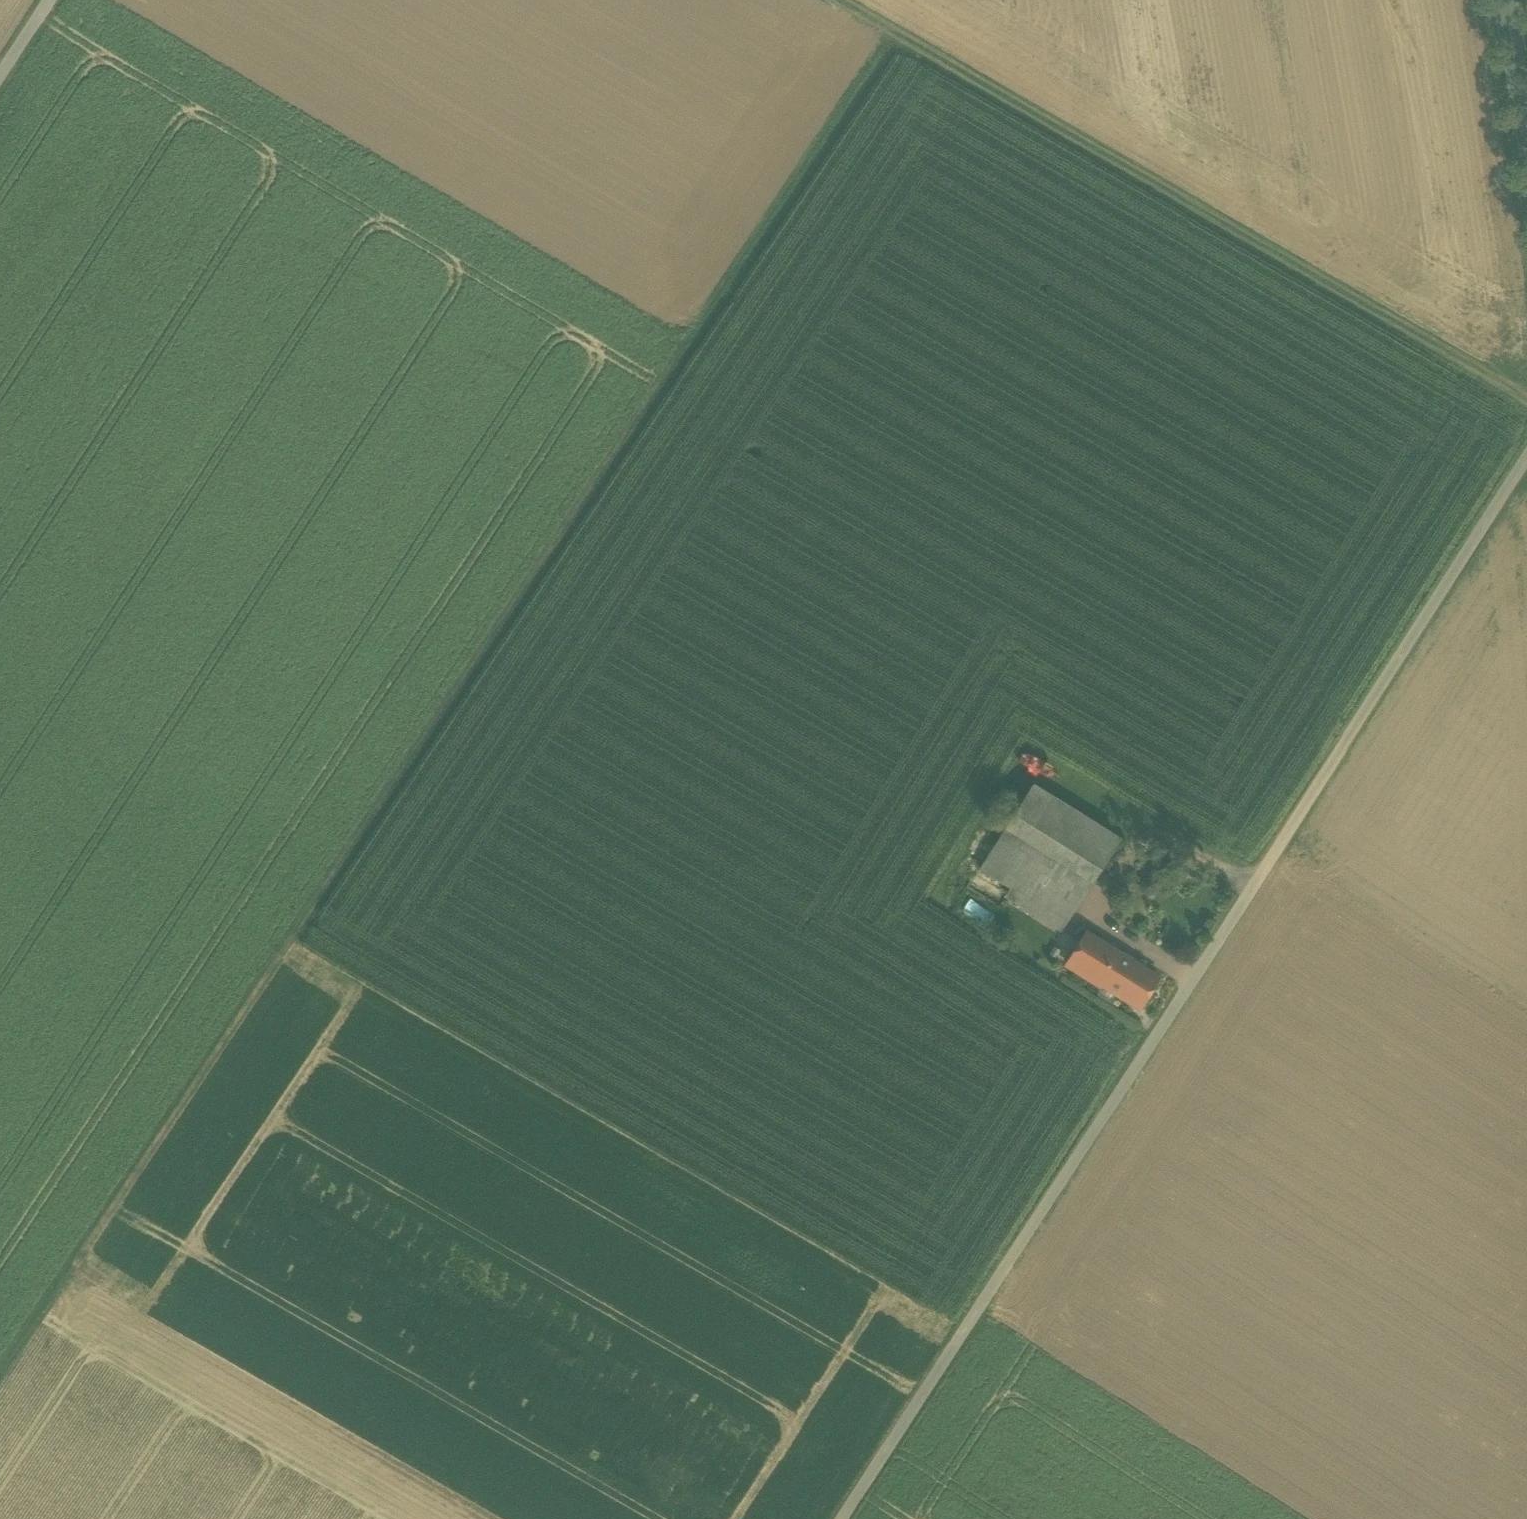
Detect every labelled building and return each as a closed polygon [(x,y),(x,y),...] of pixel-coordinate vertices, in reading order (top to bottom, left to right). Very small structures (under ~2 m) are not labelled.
[(1009,900),(1062,935),(1119,842),(1029,786),(978,869),(1013,891),(1009,900)] [(1155,981),(1087,938),(1067,969),(1097,987),(1099,984),(1139,1009),(1155,981)]
